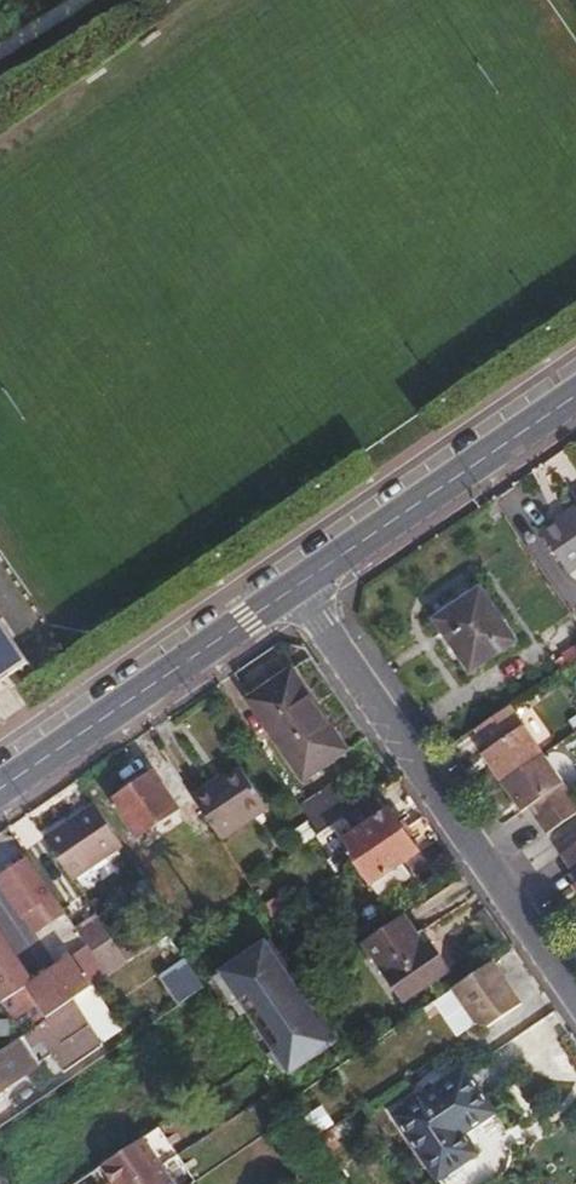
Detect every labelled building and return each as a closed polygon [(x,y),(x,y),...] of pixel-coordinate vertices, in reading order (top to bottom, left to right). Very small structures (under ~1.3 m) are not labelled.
[(541,533),(570,574),(575,570),(575,509),(541,533)] [(481,589),(436,619),(471,671),(516,641),(481,589)] [(31,662),(0,617),(0,682),(31,662)] [(293,670),(249,700),(304,780),(348,750),(293,670)] [(482,754),(502,783),(543,754),(509,705),(475,730),(488,750),(482,754)] [(192,795),(169,761),(112,801),(137,838),(194,799),(192,795)] [(192,795),(194,799),(222,839),(269,808),(242,768),(225,780),(217,785),(214,781),(192,795)] [(217,785),(225,780),(224,778),(222,775),(214,781),(217,785)] [(342,780),(303,808),(320,833),(332,825),(361,807),(342,780)] [(386,812),(376,796),(361,807),(332,825),(358,863),(405,831),(390,809),(386,812)] [(537,820),(546,834),(575,814),(575,802),(572,796),(537,820)] [(125,848),(110,825),(95,802),(44,837),(74,882),(125,848)] [(420,852),(405,831),(358,863),(380,896),(411,876),(403,864),(420,852)] [(575,864),(575,843),(560,854),(570,868),(575,864)] [(30,857),(0,878),(0,883),(23,917),(24,915),(36,934),(67,913),(30,857)] [(264,903),(274,918),(282,914),(272,899),(264,903)] [(137,957),(131,947),(128,942),(120,947),(98,915),(78,929),(88,944),(109,976),(137,957)] [(406,917),(366,944),(386,974),(406,1004),(409,1002),(448,975),(428,945),(427,947),(406,917)] [(171,934),(178,929),(172,919),(131,947),(137,957),(171,934)] [(2,1005),(21,1035),(109,976),(88,944),(34,981),(0,930),(0,996),(5,1003),(2,1005)] [(289,1068),(291,1070),(338,1039),(273,939),(214,977),(240,1017),(259,1004),(283,1041),(264,1053),(288,1068),(289,1068)] [(163,978),(180,1003),(205,986),(197,974),(188,962),(163,978)] [(493,963),(450,994),(484,1041),(527,1010),(493,963)] [(326,972),(318,977),(324,984),(331,979),(326,972)] [(51,1054),(63,1072),(102,1045),(73,1001),(0,1052),(0,1090),(40,1063),(39,1062),(51,1054)] [(259,1004),(240,1017),(264,1053),(283,1041),(259,1004)] [(466,1067),(394,1115),(438,1180),(478,1153),(465,1133),(496,1112),(466,1067)] [(346,1114),(327,1126),(338,1142),(356,1130),(346,1114)] [(101,1165),(114,1183),(177,1183),(144,1136),(101,1165)]
